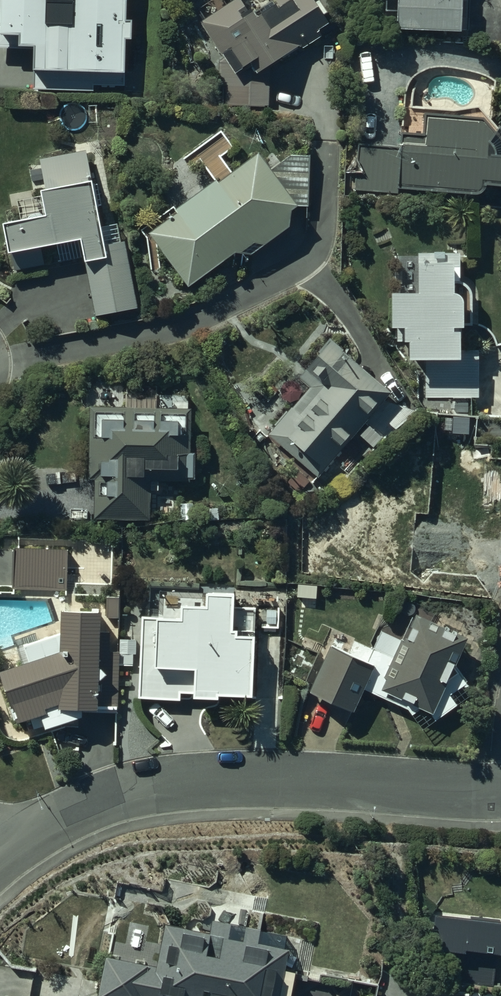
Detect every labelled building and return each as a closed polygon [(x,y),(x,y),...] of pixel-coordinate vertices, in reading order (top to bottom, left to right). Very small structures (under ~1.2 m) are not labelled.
[(10,48),(10,67),(24,67),(23,96),(92,96),(92,91),(131,91),(131,50),(139,50),(139,30),(134,30),(134,0),(0,0),(0,48),(10,48)] [(250,103),(250,85),(295,55),(299,52),(301,55),(320,41),(317,37),(328,29),(321,21),(324,19),(314,5),(311,8),(306,0),(275,0),(273,1),(279,9),(257,25),(240,0),(238,0),(201,25),(223,60),(221,61),(228,71),(218,71),(218,89),(222,89),(222,103),(250,103)] [(397,36),(460,38),(460,35),(468,35),(469,0),(399,0),(397,36)] [(358,145),(355,190),(399,197),(400,192),(483,201),(484,195),(500,197),(500,136),(499,135),(498,134),(494,140),(483,127),(423,123),(422,141),(400,140),(399,153),(358,145)] [(174,212),(147,232),(188,289),(236,255),(252,254),(290,227),(291,212),(298,207),(259,153),(221,181),(218,177),(173,210),(174,212)] [(83,270),(85,270),(94,321),(139,313),(130,266),(125,242),(121,243),(118,228),(108,230),(99,186),(92,188),(86,155),(39,164),(46,200),(40,201),(45,226),(3,234),(8,263),(12,263),(14,274),(44,268),(42,255),(56,253),(58,266),(82,262),(83,270)] [(459,258),(417,258),(417,303),(391,303),(391,336),(404,336),(404,350),(408,350),(408,369),(425,369),(425,399),(453,399),(453,402),(477,402),(477,352),(463,353),(463,333),(472,333),(472,298),(471,297),(471,296),(471,295),(470,295),(470,294),(470,293),(469,293),(469,292),(468,292),(468,291),(467,291),(467,290),(466,290),(466,289),(465,289),(464,289),(464,288),(463,288),(462,288),(461,287),(460,287),(459,287),(459,258)] [(391,398),(329,345),(297,383),(308,392),(268,439),(318,481),(356,437),(373,451),(381,441),(365,427),(371,420),(378,427),(387,416),(380,410),(391,398)] [(125,413),(90,413),(90,484),(94,484),(94,523),(150,523),(150,494),(158,494),(158,488),(188,488),(188,482),(193,482),(193,459),(188,459),(188,414),(157,414),(157,388),(125,388),(125,413)] [(158,621),(141,621),(139,701),(179,704),(179,697),(193,698),(192,707),(217,709),(217,705),(251,707),(256,612),(235,611),(236,594),(213,593),(213,596),(159,595),(158,621)] [(0,682),(0,685),(15,732),(40,724),(44,738),(83,726),(82,721),(97,722),(97,713),(117,714),(118,657),(108,657),(108,637),(98,637),(98,622),(60,621),(60,643),(23,657),(28,671),(0,682)] [(467,646),(415,622),(402,649),(380,638),(365,669),(330,652),(309,696),(354,717),(365,694),(398,709),(399,706),(432,720),(436,725),(457,709),(450,700),(466,688),(460,680),(463,678),(456,669),(467,646)] [(498,931),(499,920),(469,918),(468,927),(435,923),(431,958),(457,962),(455,981),(493,988),(495,964),(500,964),(500,932),(498,931)] [(107,961),(99,995),(280,995),(288,958),(282,957),(286,937),(261,931),(260,936),(212,926),(209,941),(165,932),(157,972),(107,961)]
